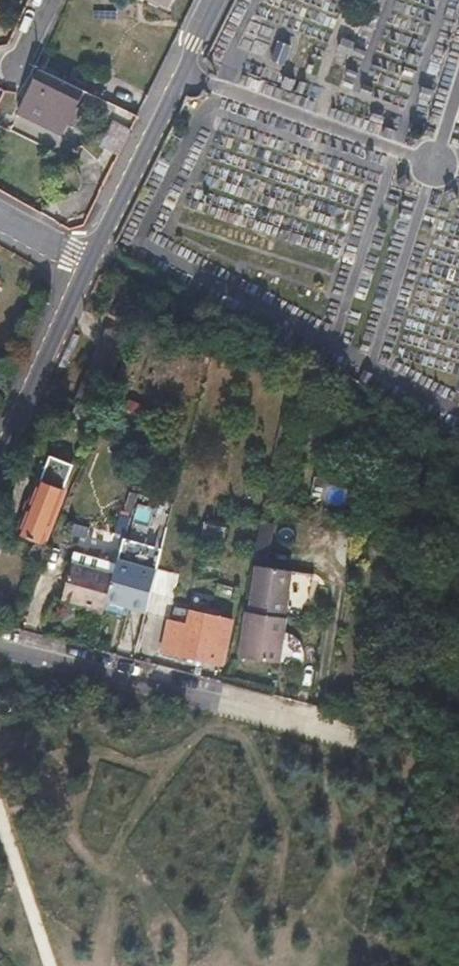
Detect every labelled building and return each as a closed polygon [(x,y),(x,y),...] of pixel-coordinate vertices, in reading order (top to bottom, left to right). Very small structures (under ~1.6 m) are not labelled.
[(80,90),(37,71),(36,76),(35,81),(32,86),(29,89),(17,114),(60,134),(80,90)] [(91,152),(111,162),(135,114),(100,98),(95,111),(116,122),(106,141),(98,137),(91,152)] [(54,449),(50,457),(71,466),(74,457),(54,449)] [(18,524),(42,535),(71,466),(50,457),(43,475),(39,473),(18,524)] [(135,502),(130,530),(145,533),(151,506),(135,502)] [(114,573),(106,600),(147,610),(157,568),(118,559),(114,573)] [(90,604),(104,608),(106,600),(114,573),(72,561),(62,595),(90,604)] [(239,658),(271,662),(273,645),(279,646),(283,616),(281,616),(284,589),(278,588),(281,569),(253,566),(248,612),(245,612),(239,658)] [(102,615),(104,608),(90,604),(88,611),(102,615)] [(164,649),(221,665),(230,621),(176,607),(164,649)]
